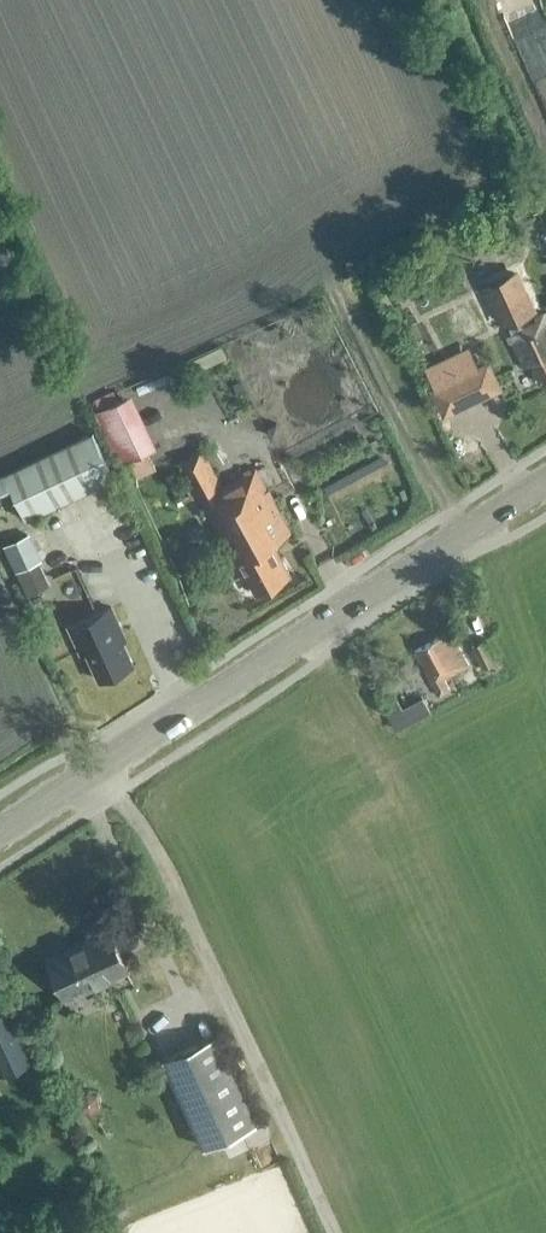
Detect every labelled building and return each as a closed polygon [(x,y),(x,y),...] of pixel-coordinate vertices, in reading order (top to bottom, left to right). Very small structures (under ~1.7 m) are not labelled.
[(545,84),(545,0),(517,0),(545,84)] [(545,269),(545,256),(534,261),(539,272),(545,269)] [(489,285),(506,322),(507,321),(513,335),(508,337),(511,343),(514,342),(524,364),(530,362),(540,383),(545,380),(545,316),(545,314),(535,319),(537,323),(523,330),(517,316),(531,310),(514,273),(489,285)] [(453,360),(426,372),(445,411),(471,399),(497,386),(487,365),(461,377),(453,360)] [(157,447),(133,394),(95,412),(120,465),(157,447)] [(272,436),(281,432),(277,422),(267,427),(272,436)] [(117,477),(100,441),(96,430),(7,470),(28,517),(117,477)] [(290,532),(255,469),(221,487),(201,449),(179,461),(200,499),(201,499),(240,572),(243,570),(256,593),(290,574),(273,542),(290,532)] [(81,511),(64,521),(69,531),(87,521),(81,511)] [(27,533),(4,544),(17,572),(40,561),(27,533)] [(51,584),(40,561),(17,572),(27,595),(51,584)] [(112,607),(69,626),(81,653),(86,651),(99,679),(133,664),(122,640),(126,639),(112,607)] [(469,665),(450,631),(414,651),(433,685),(439,697),(451,691),(444,678),(469,665)] [(482,668),(496,661),(485,640),(472,647),(482,668)] [(108,929),(48,957),(67,998),(127,969),(108,929)] [(36,1057),(23,1031),(0,1042),(0,1075),(36,1057)] [(257,1122),(216,1034),(163,1058),(204,1146),(257,1122)] [(92,1100),(107,1096),(103,1081),(88,1085),(92,1100)]
